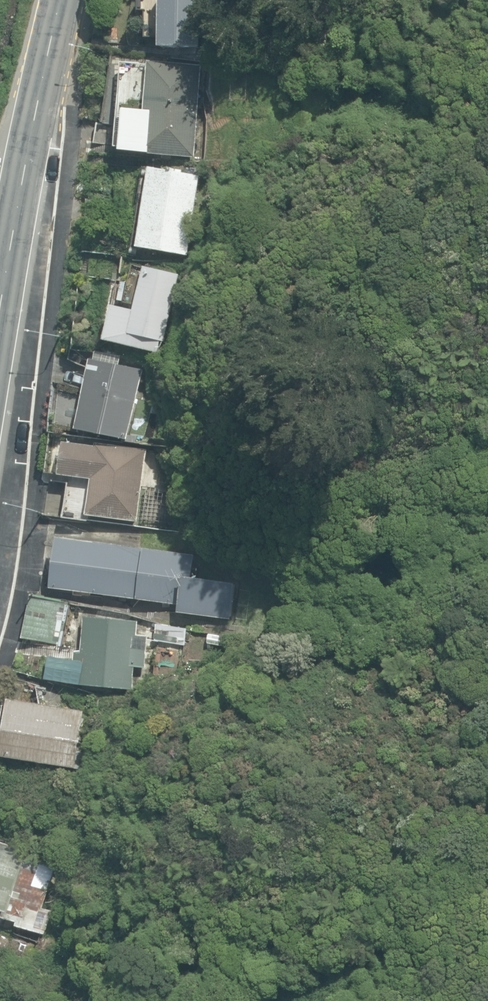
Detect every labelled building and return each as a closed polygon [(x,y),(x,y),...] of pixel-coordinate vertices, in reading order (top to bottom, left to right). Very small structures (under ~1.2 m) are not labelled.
[(202,47),(203,0),(163,0),(162,47),(202,47)] [(148,154),(194,158),(202,66),(149,61),(145,111),(125,109),(124,126),(96,124),(95,143),(122,145),(122,151),(148,153),(148,154)] [(138,247),(188,254),(200,175),(150,167),(138,247)] [(106,339),(159,351),(162,340),(164,341),(179,274),(145,266),(135,310),(113,305),(106,339)] [(78,428),(128,438),(142,369),(92,359),(78,428)] [(97,515),(138,521),(147,450),(96,443),(96,446),(64,442),(59,474),(92,478),(91,484),(70,481),(65,515),(96,519),(97,515)] [(180,611),(232,618),(236,583),(192,578),(195,555),(58,538),(52,587),(181,603),(180,611)] [(23,637),(62,645),(71,603),(31,594),(23,637)] [(80,684),(131,689),(135,648),(144,649),(146,628),(137,627),(137,619),(86,614),(83,652),(79,651),(78,660),(82,660),(80,684)] [(2,754),(76,766),(85,711),(11,699),(2,754)] [(45,935),(53,910),(42,907),(55,864),(31,856),(33,851),(1,841),(0,843),(0,908),(7,910),(5,917),(18,921),(17,926),(45,935)]
